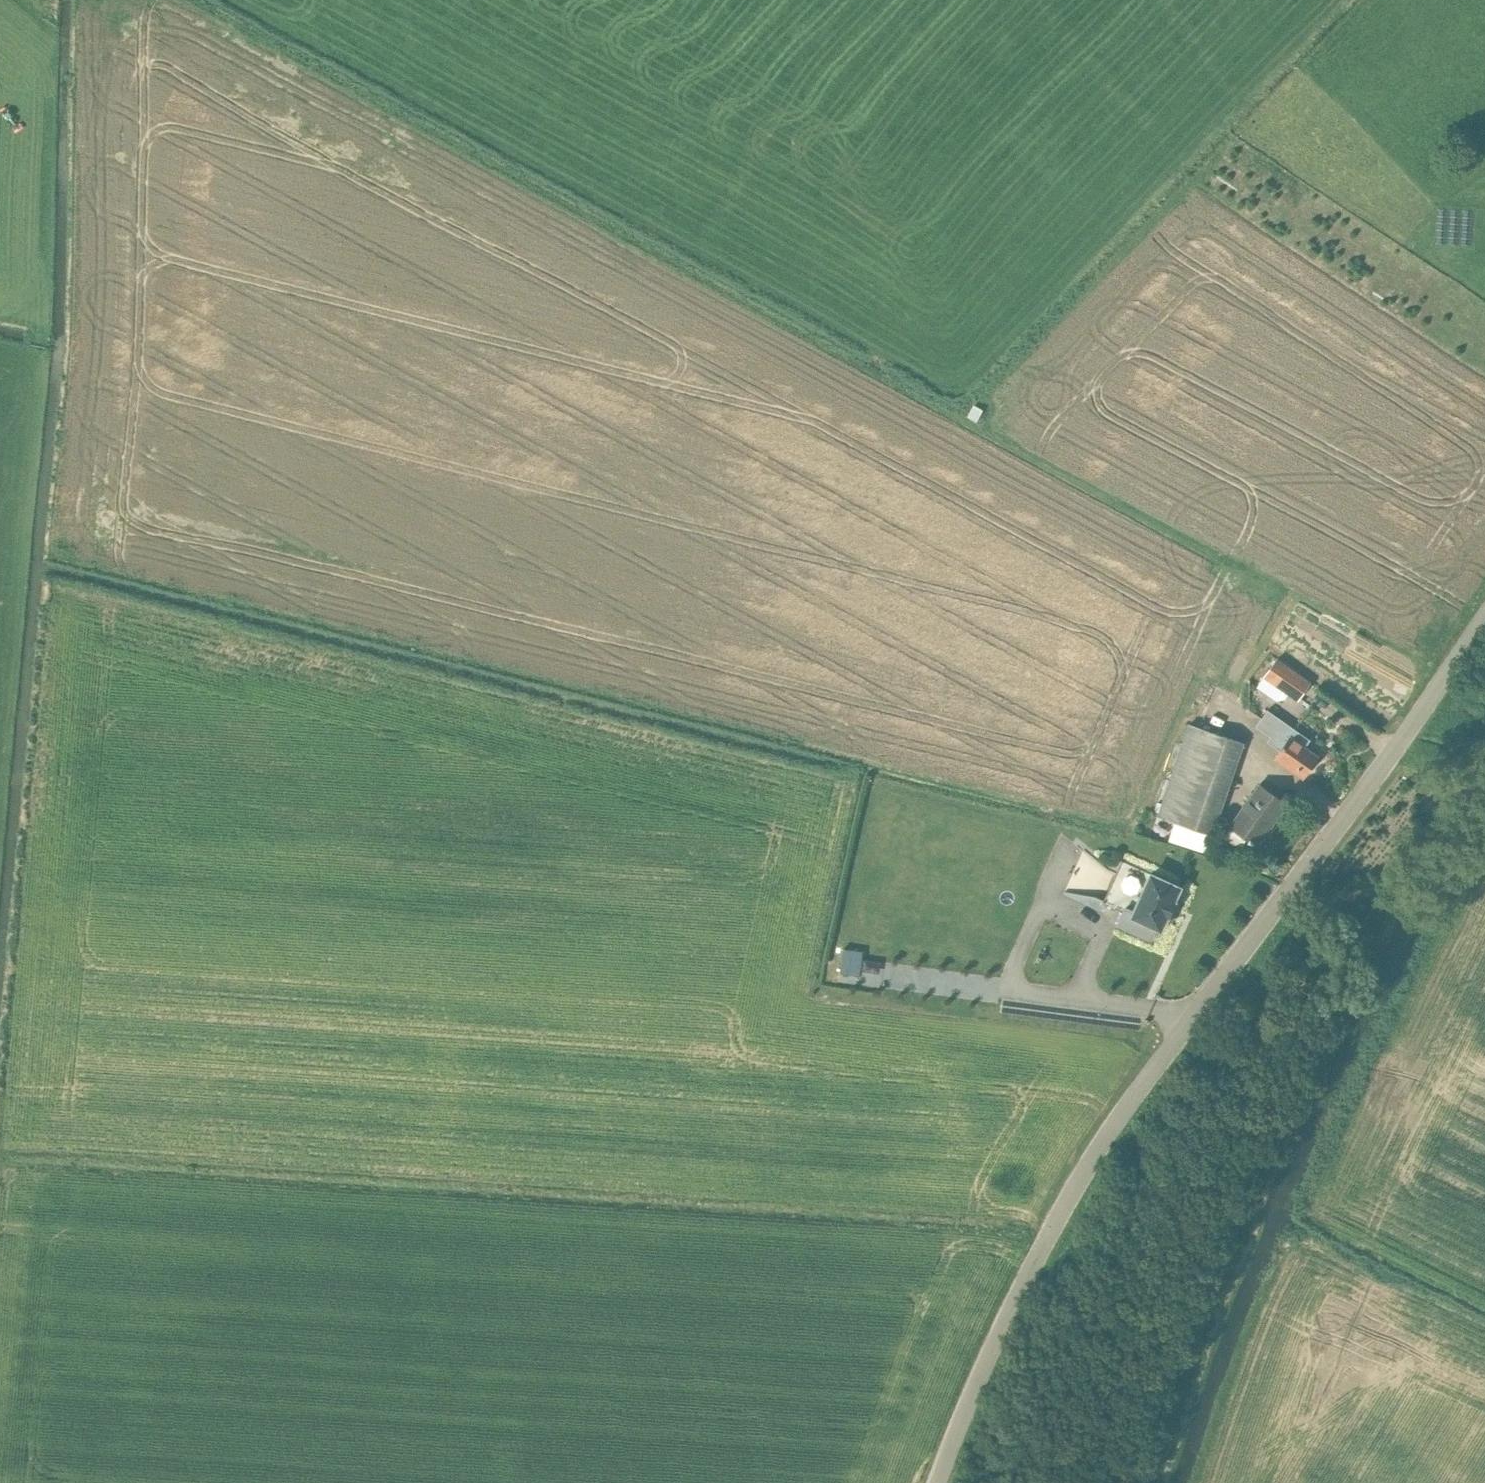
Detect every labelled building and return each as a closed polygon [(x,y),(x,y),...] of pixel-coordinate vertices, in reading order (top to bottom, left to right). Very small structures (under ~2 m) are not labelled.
[(1277,657),(1257,687),(1276,700),(1284,699),(1288,694),(1298,701),(1311,681),(1277,657)] [(1270,735),(1266,740),(1279,748),(1273,757),(1289,768),(1303,777),(1318,756),(1304,746),(1310,739),(1267,708),(1255,724),(1270,735)] [(1187,722),(1156,815),(1174,822),(1168,840),(1208,854),(1213,834),(1244,742),(1187,722)] [(1257,844),(1285,803),(1258,784),(1230,825),(1231,826),(1226,834),(1227,838),(1235,843),(1243,842),(1247,837),(1257,844)] [(1113,873),(1102,897),(1125,908),(1117,925),(1151,940),(1157,928),(1160,930),(1167,915),(1169,916),(1175,902),(1173,901),(1180,887),(1151,874),(1145,887),(1113,873)]
